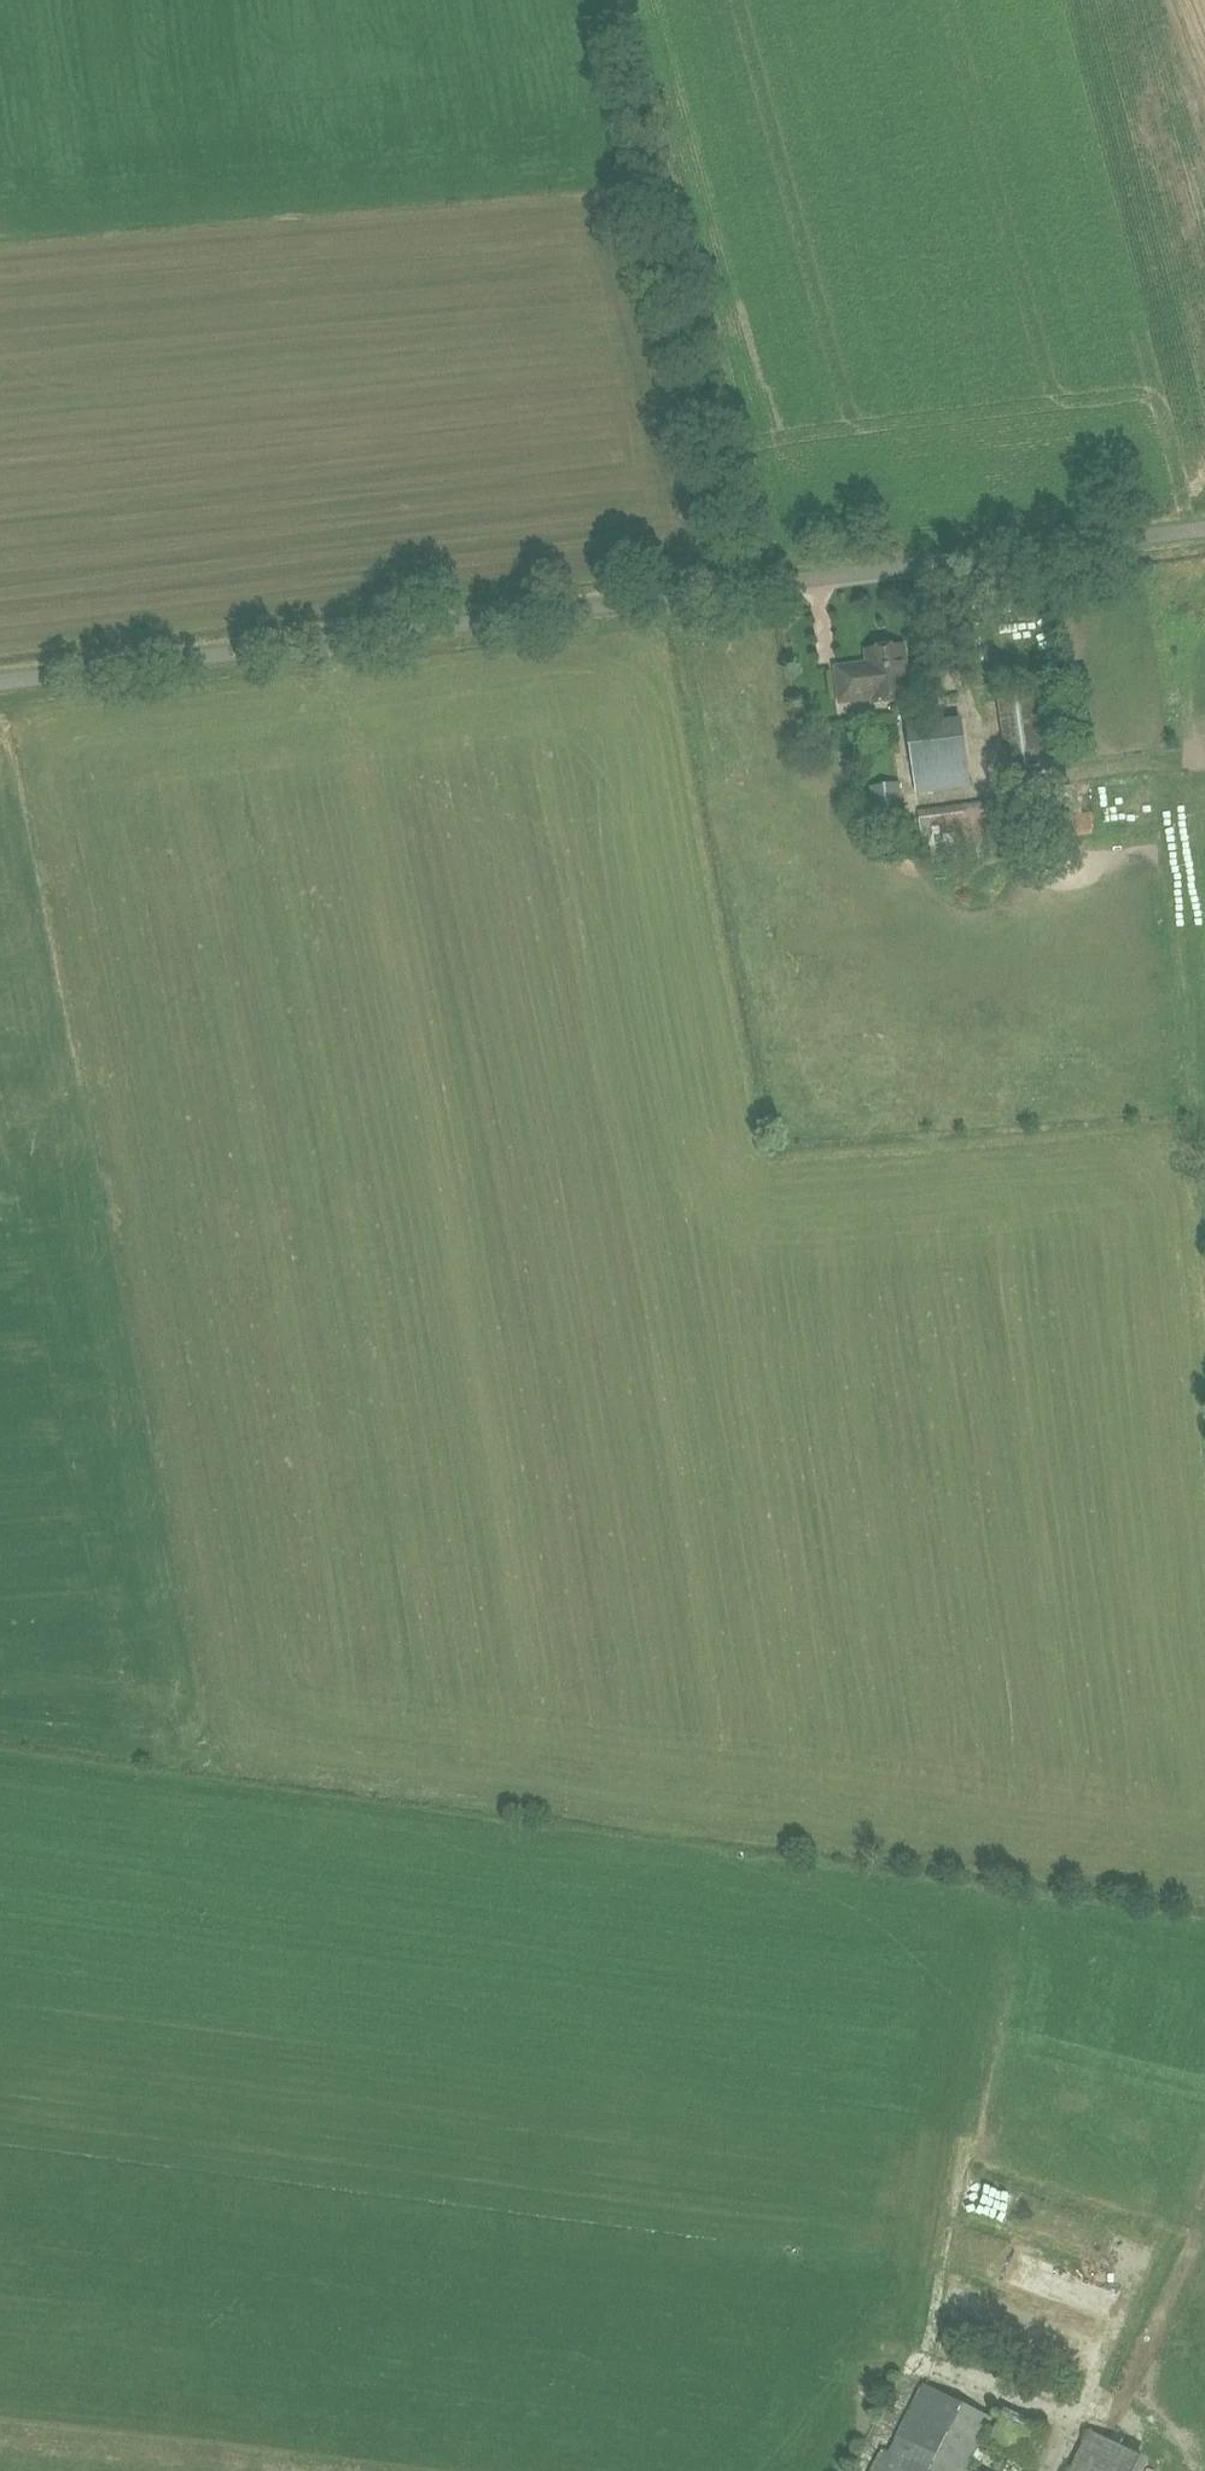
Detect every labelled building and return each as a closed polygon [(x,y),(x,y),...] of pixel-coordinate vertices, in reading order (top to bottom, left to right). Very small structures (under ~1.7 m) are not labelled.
[(870,651),(872,665),(840,669),(844,703),(876,699),(877,705),(913,700),(906,647),(870,651)] [(1002,701),(1011,769),(1064,762),(1055,694),(1002,701)] [(911,726),(920,793),(972,786),(969,764),(964,719),(911,726)] [(906,822),(901,784),(873,787),(877,826),(906,822)] [(953,832),(1002,824),(999,802),(921,813),(927,855),(956,850),(953,832)] [(1077,2302),(1082,2275),(1030,2264),(1025,2292),(1077,2302)] [(967,2470),(992,2418),(923,2385),(890,2454),(883,2450),(873,2470),(967,2470)] [(1151,2461),(1092,2432),(1073,2470),(1145,2470),(1151,2461)]
